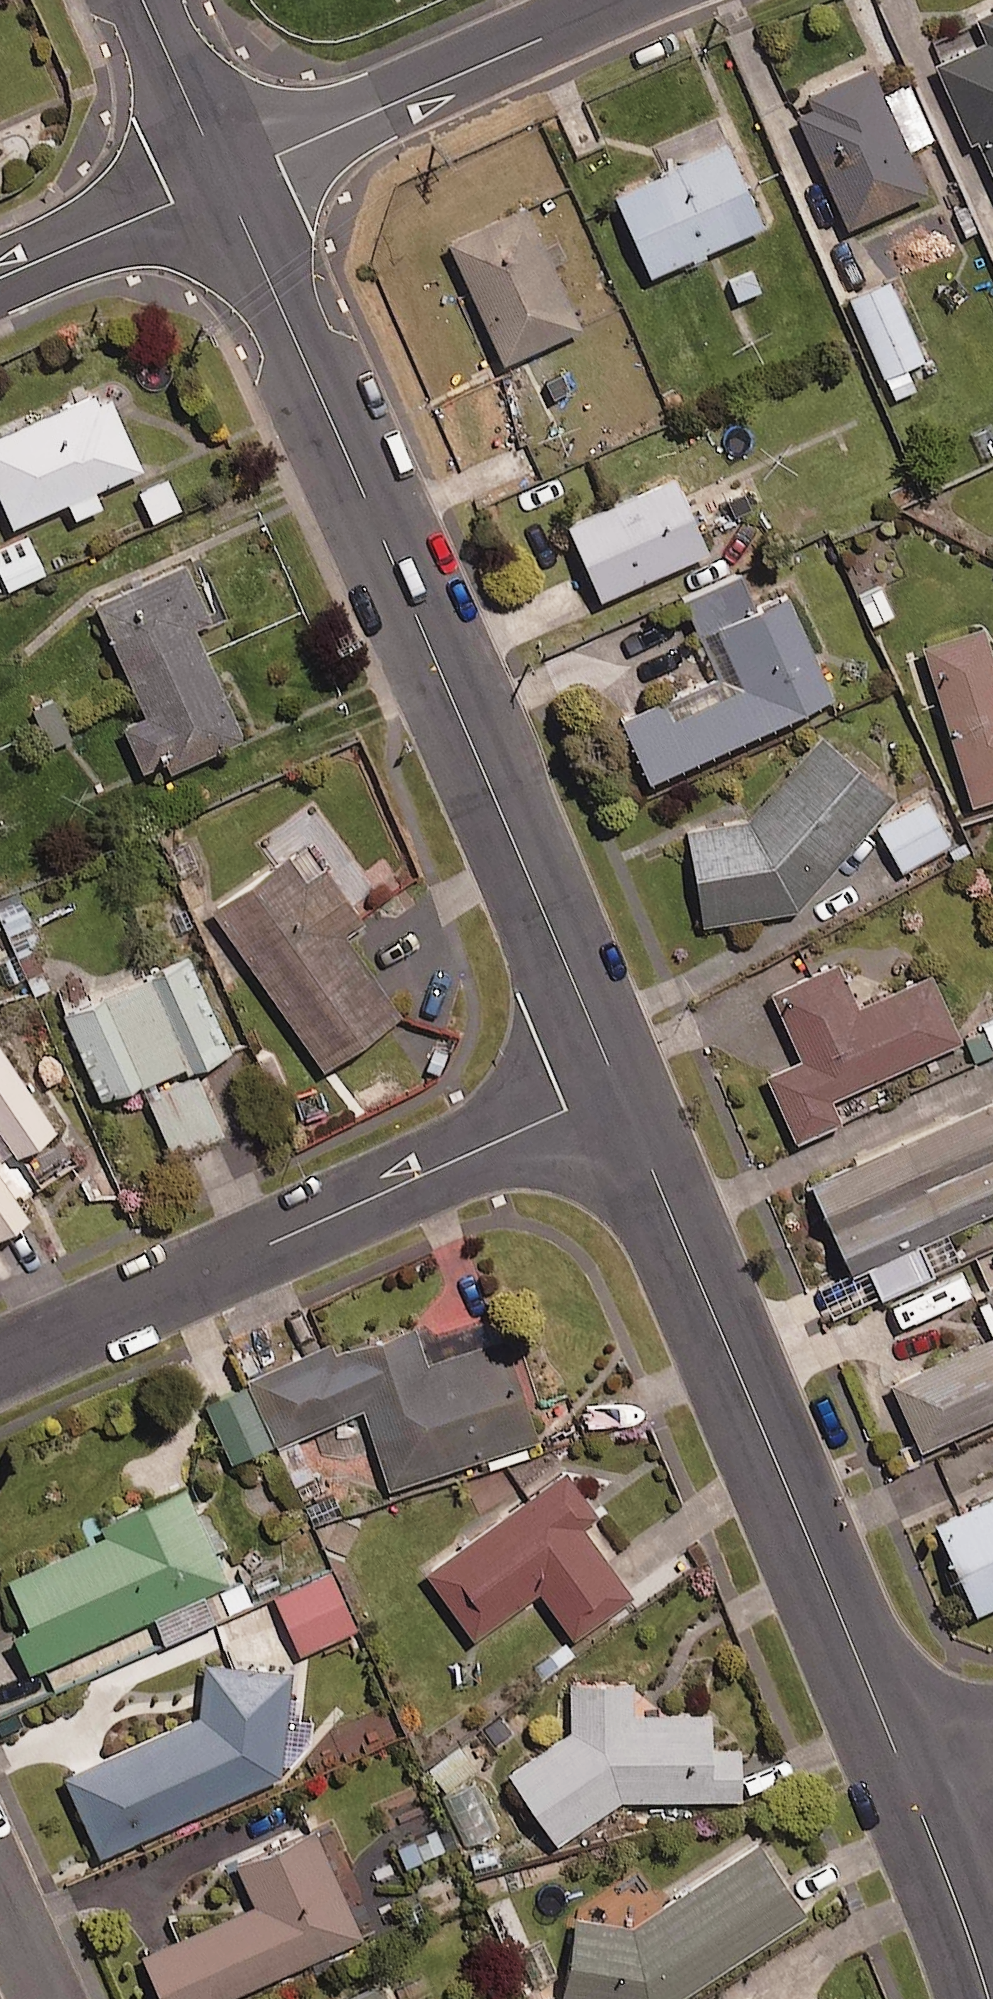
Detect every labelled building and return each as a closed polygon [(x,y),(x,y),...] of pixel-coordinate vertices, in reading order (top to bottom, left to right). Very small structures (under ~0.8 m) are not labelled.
[(981,20),(992,45),(941,67),(992,185),(992,14),(981,20)] [(926,195),(871,71),(793,105),(848,230),(926,195)] [(763,228),(727,147),(617,197),(653,278),(763,228)] [(581,331),(528,210),(450,245),(503,366),(581,331)] [(924,363),(895,286),(856,300),(885,378),(924,363)] [(571,366),(535,382),(546,407),(582,391),(571,366)] [(932,378),(904,391),(917,421),(946,408),(932,378)] [(107,392),(0,439),(0,498),(13,529),(70,504),(76,520),(102,509),(95,493),(142,472),(107,392)] [(709,553),(675,480),(570,527),(603,601),(709,553)] [(25,581),(11,548),(0,553),(0,592),(25,581)] [(125,729),(146,775),(170,763),(174,773),(244,740),(192,629),(209,621),(185,569),(98,609),(149,718),(125,729)] [(706,639),(720,632),(747,690),(675,723),(666,705),(622,725),(650,786),(833,703),(783,593),(756,606),(741,574),(687,598),(706,639)] [(879,580),(855,591),(871,628),(895,617),(879,580)] [(984,630),(926,648),(975,806),(992,801),(992,659),(984,630)] [(54,703),(31,715),(48,750),(71,739),(54,703)] [(705,927),(797,909),(897,797),(829,737),(751,824),(688,836),(705,927)] [(951,845),(926,800),(878,827),(904,872),(951,845)] [(301,875),(285,851),(211,901),(320,1061),(397,1009),(341,927),(356,916),(319,862),(301,875)] [(855,1005),(835,960),(772,987),(802,1056),(767,1071),(795,1135),(838,1116),(828,1093),(957,1037),(929,973),(855,1005)] [(234,1055),(191,961),(66,1018),(105,1103),(142,1087),(174,1157),(227,1133),(199,1071),(234,1055)] [(965,1032),(977,1058),(992,1050),(992,1019),(965,1032)] [(39,1187),(23,1161),(58,1139),(0,1048),(0,1243),(30,1224),(16,1201),(39,1187)] [(835,1319),(936,1273),(923,1245),(992,1213),(992,1104),(812,1187),(850,1271),(819,1285),(835,1319)] [(941,1318),(958,1355),(892,1386),(922,1452),(992,1420),(992,1294),(941,1318)] [(245,1371),(268,1438),(364,1405),(388,1479),(535,1430),(495,1310),(433,1331),(426,1311),(245,1371)] [(268,1438),(245,1371),(203,1385),(225,1452),(268,1438)] [(315,1473),(325,1468),(312,1439),(302,1444),(300,1437),(277,1447),(298,1496),(320,1486),(315,1473)] [(592,1504),(562,1462),(423,1562),(470,1628),(536,1581),(570,1629),(628,1588),(576,1516),(592,1504)] [(223,1573),(208,1541),(222,1534),(205,1497),(192,1504),(180,1478),(81,1523),(85,1533),(5,1570),(24,1612),(8,1619),(27,1661),(149,1605),(162,1633),(210,1611),(198,1584),(223,1573)] [(937,1526),(978,1616),(992,1609),(992,1501),(937,1526)] [(354,1619),(327,1564),(273,1591),(300,1646),(354,1619)] [(286,1663),(207,1656),(194,1708),(61,1767),(94,1840),(278,1762),(286,1663)] [(707,1741),(704,1703),(629,1708),(626,1669),(565,1674),(569,1721),(507,1763),(554,1833),(615,1792),(737,1789),(736,1739),(707,1741)] [(436,1793),(386,1810),(403,1860),(454,1842),(436,1793)] [(308,1818),(232,1852),(252,1896),(140,1946),(164,1998),(198,1998),(357,1928),(308,1818)] [(761,1840),(625,1916),(571,1906),(555,1994),(582,1998),(661,1998),(803,1903),(761,1840)] [(372,1963),(300,1998),(390,1998),(372,1963)]
